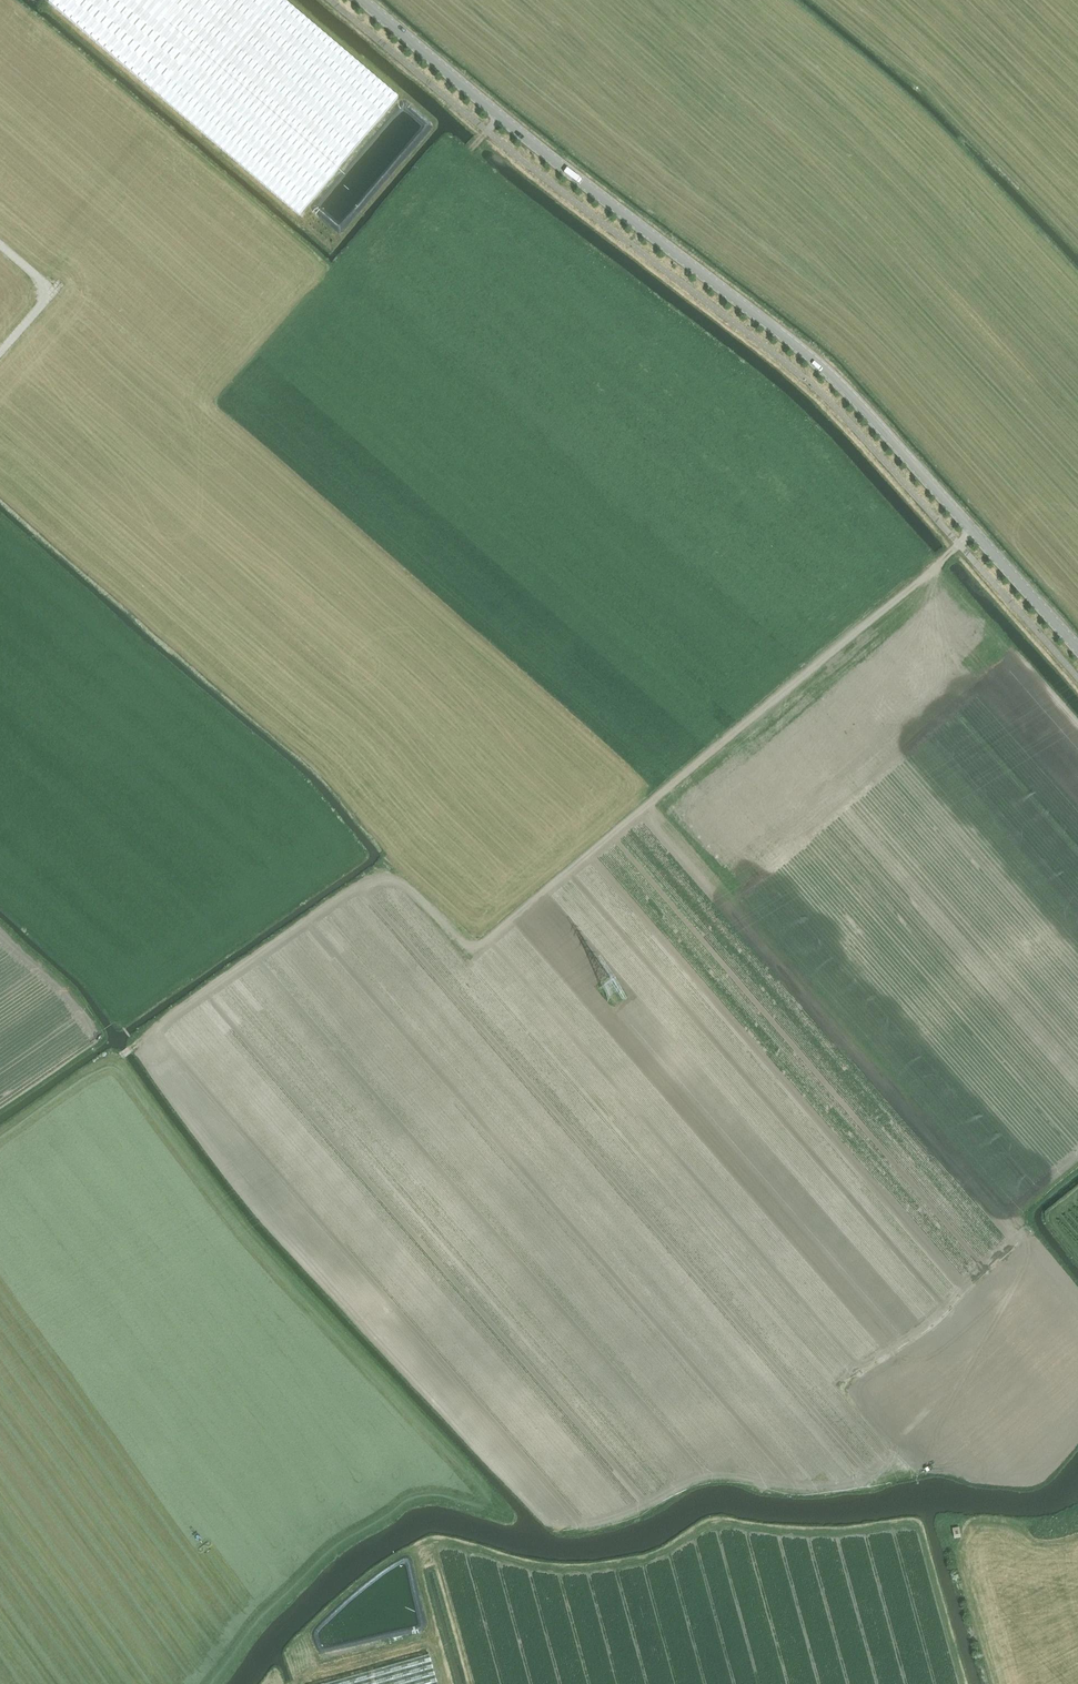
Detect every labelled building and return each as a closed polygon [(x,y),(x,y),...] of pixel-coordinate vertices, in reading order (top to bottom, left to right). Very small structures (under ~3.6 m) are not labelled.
[(50,2),(159,94),(161,92),(302,212),(338,169),(337,169),(399,97),(284,0),(52,0),(50,2)] [(22,1377),(19,1372),(0,1384),(0,1392),(22,1377)] [(961,1521),(954,1522),(955,1533),(963,1532),(961,1521)] [(429,1655),(326,1683),(437,1683),(429,1655)]
